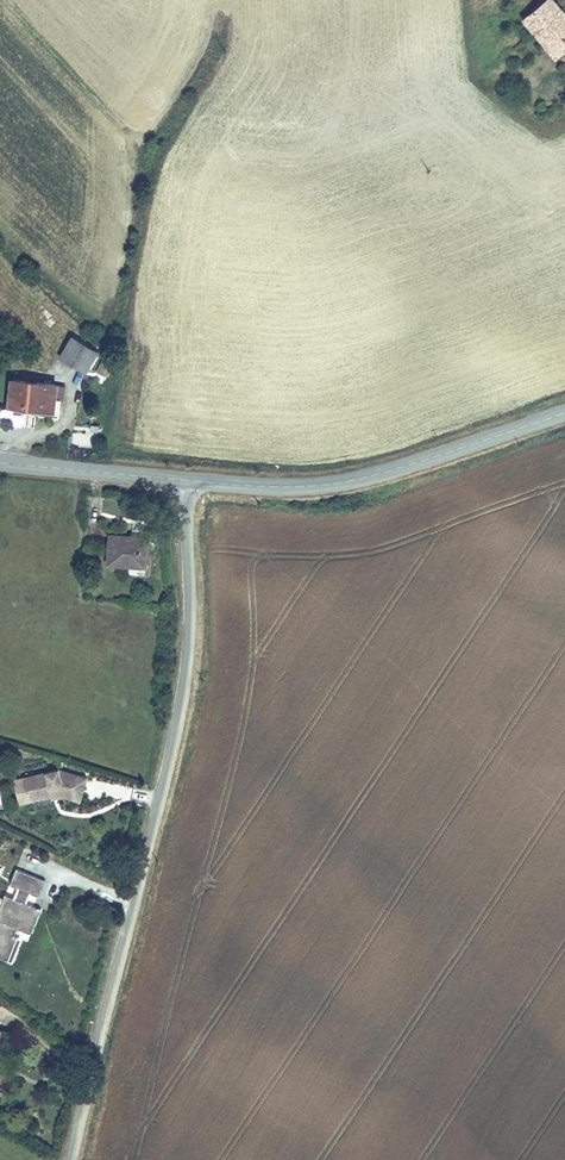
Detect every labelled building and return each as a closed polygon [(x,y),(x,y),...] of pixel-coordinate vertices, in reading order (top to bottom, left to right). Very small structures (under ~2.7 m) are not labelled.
[(554,0),(545,0),(526,17),(559,58),(564,53),(564,13),(554,0)] [(84,368),(97,348),(73,333),(60,353),(84,368)] [(56,399),(55,383),(13,380),(10,413),(60,418),(62,399),(56,399)] [(151,533),(116,530),(113,558),(148,561),(151,533)] [(57,766),(22,774),(27,797),(50,792),(61,789),(62,792),(78,797),(85,775),(57,766)] [(27,797),(22,774),(13,777),(19,799),(27,797)] [(43,877),(14,866),(8,882),(16,885),(28,890),(36,893),(43,877)] [(28,890),(16,885),(12,895),(25,900),(28,890)] [(3,891),(0,898),(0,955),(6,957),(16,934),(12,933),(16,925),(29,930),(39,905),(25,900),(12,895),(3,891)] [(10,959),(19,936),(16,934),(6,957),(10,959)]
